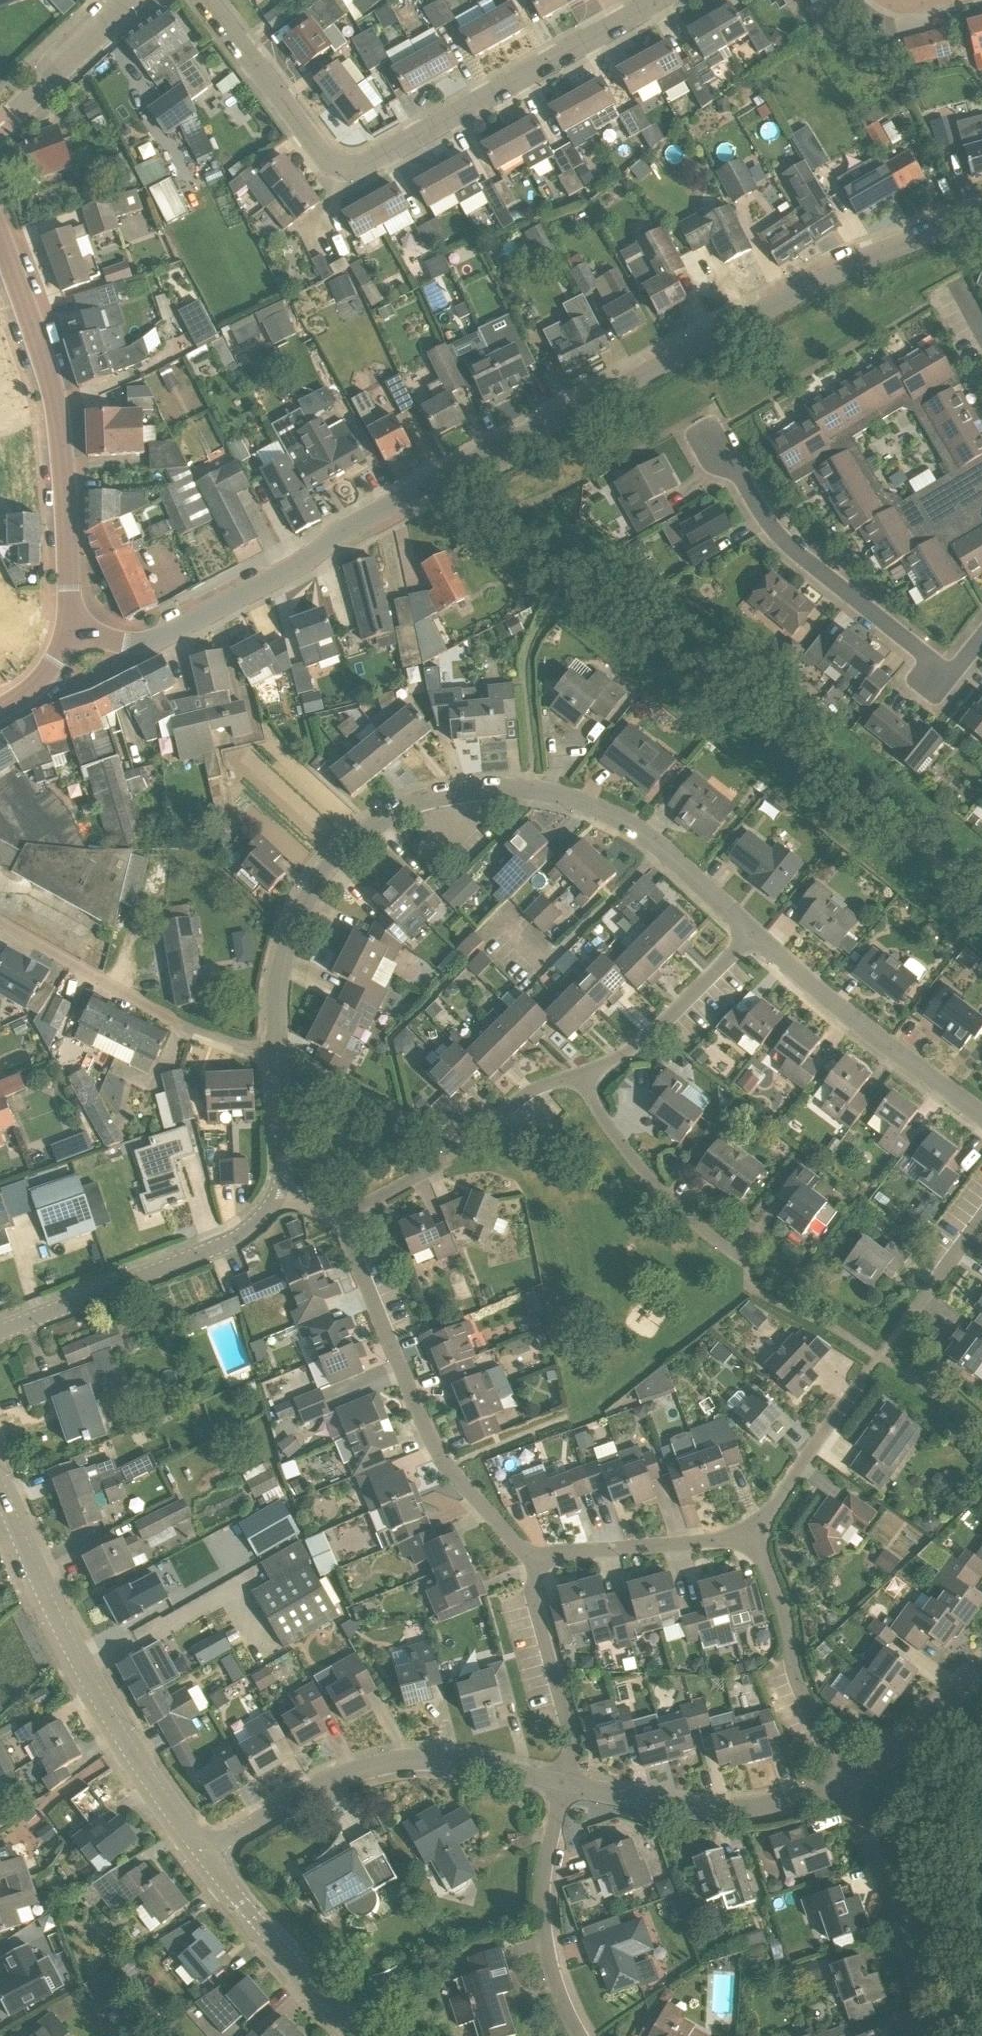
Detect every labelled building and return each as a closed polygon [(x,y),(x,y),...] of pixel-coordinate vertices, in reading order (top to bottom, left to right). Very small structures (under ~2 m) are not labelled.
[(77,5),(72,0),(55,0),(52,3),(65,16),(77,5)] [(292,8),(298,3),(296,0),(285,0),(292,8)] [(315,6),(311,9),(318,18),(286,42),(305,67),(331,47),(336,53),(349,43),(335,24),(351,12),(343,0),(323,0),(315,6)] [(353,3),(364,16),(382,0),(357,0),(353,3)] [(433,4),(445,26),(457,20),(456,19),(446,0),(441,0),(433,4)] [(526,30),(509,0),(487,0),(480,3),(481,5),(480,6),(486,18),(501,44),(526,30)] [(565,0),(532,0),(543,20),(568,6),(565,0)] [(814,6),(808,10),(818,25),(839,10),(832,0),(810,0),(814,6)] [(292,17),(295,15),(286,1),(282,4),(266,16),(276,29),(292,17)] [(433,4),(425,9),(436,31),(445,26),(433,4)] [(773,46),(760,24),(747,31),(732,5),(720,12),(718,8),(708,14),(710,18),(727,47),(748,35),(759,54),(773,46)] [(376,13),(384,30),(398,23),(389,6),(376,13)] [(208,90),(188,62),(200,54),(168,10),(146,26),(178,69),(193,100),(208,90)] [(501,44),(486,18),(463,31),(461,32),(476,58),(501,44)] [(688,31),(703,57),(692,63),(705,85),(716,79),(711,70),(733,57),(727,47),(710,18),(711,20),(701,26),(700,24),(688,31)] [(968,24),(979,71),(981,70),(981,21),(968,24)] [(178,69),(146,26),(125,41),(156,84),(166,78),(175,90),(149,109),(168,136),(182,125),(199,164),(217,157),(191,102),(193,100),(178,69)] [(353,40),(359,50),(368,45),(379,39),(373,29),(353,40)] [(777,29),(770,42),(781,48),(788,35),(777,29)] [(946,30),(931,34),(938,59),(941,68),(952,66),(949,56),(952,55),(946,30)] [(918,37),(924,62),(938,59),(931,34),(918,37)] [(911,66),(924,62),(918,37),(905,40),(911,66)] [(368,45),(380,66),(391,60),(379,39),(368,45)] [(445,41),(419,55),(434,81),(459,67),(445,41)] [(692,63),(689,59),(680,63),(669,42),(644,56),(658,81),(665,93),(688,80),(704,109),(713,101),(705,85),(692,63)] [(368,45),(359,50),(370,71),(380,66),(368,45)] [(773,46),(765,51),(769,58),(777,54),(773,46)] [(419,55),(394,69),(409,95),(434,81),(419,55)] [(644,56),(619,70),(633,95),(658,81),(644,56)] [(340,64),(316,82),(333,104),(357,87),(340,64)] [(614,106),(615,105),(601,80),(576,94),(597,131),(620,118),(619,117),(614,106)] [(357,87),(333,104),(351,127),(374,110),(357,87)] [(576,94),(551,107),(566,133),(567,132),(573,143),(563,148),(574,170),(585,164),(577,150),(587,144),(586,142),(599,134),(597,131),(576,94)] [(720,115),(732,112),(730,99),(718,101),(720,115)] [(879,121),(890,115),(882,102),(859,116),(878,150),(891,143),(879,121)] [(91,119),(102,113),(98,104),(86,110),(91,119)] [(768,104),(757,110),(763,120),(774,114),(768,104)] [(652,127),(640,105),(631,110),(643,132),(652,127)] [(620,118),(632,138),(643,132),(631,110),(619,117),(620,118)] [(523,156),(529,167),(531,170),(554,157),(564,175),(559,178),(570,197),(585,188),(574,170),(563,148),(553,154),(534,117),(521,124),(520,121),(517,120),(508,124),(507,128),(509,131),(523,156)] [(809,126),(793,136),(814,172),(830,163),(809,126)] [(977,128),(962,132),(966,149),(969,158),(974,177),(981,175),(981,126),(977,128)] [(58,127),(42,133),(45,140),(29,145),(28,144),(27,144),(27,146),(14,151),(15,155),(13,155),(16,164),(18,163),(23,176),(36,171),(37,174),(71,162),(58,127)] [(133,133),(129,127),(122,131),(126,138),(133,133)] [(282,139),(275,129),(270,133),(269,141),(272,146),(282,139)] [(484,145),(497,170),(523,156),(509,131),(484,145)] [(954,144),(952,136),(937,141),(939,148),(954,144)] [(910,151),(890,162),(885,153),(879,157),(881,159),(885,166),(886,165),(900,191),(924,177),(910,151)] [(466,155),(441,169),(455,194),(456,194),(462,205),(483,193),(477,182),(480,181),(466,155)] [(157,156),(136,166),(146,185),(166,175),(157,156)] [(280,198),(304,180),(286,157),(257,179),(250,170),(230,185),(236,196),(250,185),(267,207),(280,198)] [(743,159),(719,171),(735,203),(759,191),(743,159)] [(900,191),(886,165),(885,166),(881,159),(874,163),(878,170),(843,190),(858,215),(900,191)] [(631,170),(638,179),(650,169),(643,160),(631,170)] [(822,197),(826,193),(811,169),(806,161),(782,175),(801,207),(796,210),(817,242),(842,225),(822,197)] [(577,170),(586,186),(595,181),(586,165),(577,170)] [(111,179),(118,193),(138,182),(130,168),(111,179)] [(455,194),(441,169),(416,183),(430,208),(455,194)] [(171,179),(150,190),(168,225),(189,214),(171,179)] [(321,203),(304,180),(280,198),(267,207),(285,230),(321,203)] [(502,199),(507,208),(517,202),(505,180),(495,186),(502,199)] [(395,185),(371,199),(385,225),(410,211),(395,185)] [(144,210),(138,191),(83,208),(93,238),(121,229),(118,218),(144,210)] [(371,199),(345,213),(359,239),(385,225),(371,199)] [(502,199),(490,205),(504,230),(515,223),(507,208),(502,199)] [(729,209),(704,223),(700,214),(679,225),(695,253),(715,243),(726,263),(751,250),(729,209)] [(817,242),(796,210),(760,234),(766,244),(765,245),(780,267),(816,242),(816,243),(817,242)] [(428,224),(439,245),(450,239),(438,218),(428,224)] [(543,223),(526,233),(531,242),(534,241),(543,258),(557,250),(543,223)] [(428,224),(418,230),(429,251),(439,245),(428,224)] [(95,257),(84,261),(77,240),(88,237),(84,225),(45,240),(63,291),(91,282),(90,279),(101,275),(95,257)] [(685,268),(664,228),(637,242),(638,244),(644,257),(629,266),(628,266),(642,291),(646,288),(660,315),(687,300),(674,274),(685,268)] [(323,254),(312,260),(325,282),(335,276),(330,266),(323,254)] [(585,264),(580,254),(567,262),(572,272),(585,264)] [(335,276),(351,267),(346,258),(330,266),(335,276)] [(384,301),(361,260),(351,266),(373,306),(384,301)] [(128,262),(104,270),(109,286),(115,284),(126,280),(133,277),(128,262)] [(597,281),(587,263),(585,264),(572,272),(571,272),(584,294),(585,295),(598,289),(608,310),(605,311),(620,338),(647,323),(617,270),(605,277),(597,281)] [(348,275),(329,283),(337,303),(357,296),(348,275)] [(126,280),(115,284),(118,292),(128,289),(126,280)] [(67,342),(66,343),(73,366),(107,355),(100,333),(107,331),(100,309),(113,304),(121,302),(120,301),(118,292),(115,284),(109,286),(77,296),(82,314),(64,320),(71,341),(67,342)] [(156,298),(161,314),(171,311),(166,294),(156,298)] [(201,302),(181,312),(198,345),(217,335),(201,302)] [(466,303),(456,308),(461,319),(471,315),(466,303)] [(391,305),(379,311),(384,322),(397,315),(391,305)] [(263,322),(275,346),(298,334),(286,311),(263,322)] [(600,327),(593,313),(573,323),(563,327),(561,323),(545,331),(565,372),(612,349),(600,327)] [(534,359),(519,326),(497,336),(504,352),(492,358),(510,396),(525,389),(524,385),(532,381),(524,364),(534,359)] [(246,328),(234,334),(239,345),(251,340),(246,328)] [(492,358),(480,332),(452,346),(448,347),(466,387),(468,390),(478,386),(486,403),(494,399),(496,403),(510,396),(492,358)] [(107,355),(73,366),(80,388),(114,377),(113,373),(138,366),(151,359),(144,338),(132,347),(126,348),(124,350),(107,355)] [(223,338),(185,357),(189,364),(216,351),(226,369),(237,364),(223,338)] [(981,437),(974,424),(979,421),(962,393),(957,396),(953,390),(962,385),(936,341),(921,350),(924,355),(911,363),(908,358),(894,366),(889,357),(874,366),(877,371),(865,379),(862,374),(833,391),(836,396),(824,404),(821,398),(806,407),(811,415),(797,424),(800,429),(788,436),(785,431),(770,440),(796,484),(815,472),(823,486),(828,483),(836,495),(830,499),(847,528),(853,524),(857,531),(860,529),(868,543),(874,540),(881,552),(876,555),(885,570),(902,560),(910,574),(915,571),(923,583),(917,586),(926,601),(969,576),(972,581),(981,575),(981,436),(981,437)] [(10,365),(3,345),(0,347),(0,368),(10,365)] [(466,387),(448,347),(448,345),(429,353),(442,380),(429,386),(437,402),(425,408),(430,416),(438,435),(465,421),(455,404),(451,395),(466,387)] [(170,365),(160,370),(170,391),(180,386),(170,365)] [(401,375),(386,382),(400,414),(416,407),(401,375)] [(300,398),(308,416),(337,404),(329,386),(300,398)] [(146,454),(146,443),(145,426),(144,412),(154,412),(154,395),(149,387),(128,388),(129,412),(88,414),(89,456),(146,454)] [(371,411),(376,408),(367,392),(353,400),(369,430),(369,431),(386,463),(398,456),(402,458),(407,455),(408,451),(413,448),(396,416),(378,426),(371,411)] [(22,413),(18,393),(0,396),(0,417),(22,413)] [(289,451),(309,490),(338,473),(312,425),(311,426),(302,410),(273,426),(287,451),(289,451)] [(26,432),(22,413),(0,417),(0,437),(26,432)] [(360,449),(362,448),(361,446),(359,447),(352,434),(351,434),(346,424),(331,432),(324,419),(312,425),(338,473),(365,458),(360,449)] [(229,445),(240,464),(252,457),(241,438),(229,445)] [(151,471),(167,470),(188,469),(175,442),(150,443),(150,453),(151,471)] [(322,521),(287,456),(263,468),(297,534),(322,521)] [(623,498),(621,500),(640,533),(667,517),(657,499),(678,487),(672,475),(673,474),(664,457),(626,478),(615,485),(623,498)] [(30,480),(28,460),(0,463),(0,483),(30,480)] [(251,486),(237,461),(198,482),(234,551),(258,538),(235,495),(251,486)] [(182,536),(214,520),(188,469),(167,470),(175,486),(161,493),(182,536)] [(33,500),(30,480),(0,483),(0,504),(33,500)] [(147,494),(88,493),(88,532),(87,533),(87,534),(132,514),(147,507),(147,494)] [(713,542),(733,530),(719,504),(680,526),(688,540),(681,543),(694,568),(720,554),(713,542)] [(142,536),(132,514),(87,534),(101,564),(101,563),(101,564),(133,550),(146,544),(142,536)] [(0,516),(0,539),(7,539),(7,543),(11,543),(11,547),(21,547),(22,566),(41,567),(42,547),(42,517),(0,516)] [(158,525),(163,535),(172,531),(168,522),(167,520),(158,525)] [(641,539),(628,547),(636,560),(649,553),(641,539)] [(133,550),(101,564),(127,620),(159,606),(133,550)] [(410,598),(415,624),(431,616),(439,612),(439,614),(469,597),(447,554),(424,566),(436,590),(430,594),(410,598)] [(387,603),(375,558),(346,566),(366,641),(377,638),(388,635),(391,646),(399,643),(397,632),(395,633),(387,603)] [(9,571),(16,585),(26,579),(19,566),(9,571)] [(815,608),(773,574),(751,601),(765,613),(766,611),(794,634),(815,608)] [(12,580),(5,584),(10,595),(18,591),(12,580)] [(534,606),(541,602),(532,595),(528,600),(534,606)] [(415,624),(410,598),(396,601),(402,627),(396,628),(397,632),(399,643),(400,648),(404,668),(424,663),(422,652),(415,624)] [(24,637),(32,618),(0,605),(0,627),(24,637)] [(325,611),(293,622),(302,647),(300,648),(305,663),(293,666),(295,676),(298,692),(299,694),(314,690),(309,668),(324,662),(339,657),(333,637),(325,611)] [(513,636),(525,630),(518,617),(507,623),(513,636)] [(17,656),(24,637),(0,627),(0,649),(17,656)] [(843,676),(866,646),(848,631),(833,650),(820,639),(804,657),(805,658),(802,662),(810,668),(813,664),(825,674),(831,666),(843,676)] [(291,661),(286,639),(269,648),(262,636),(234,651),(253,687),(293,666),(291,661)] [(806,651),(800,647),(787,637),(767,664),(785,678),(806,651)] [(444,642),(422,652),(424,663),(448,652),(444,642)] [(877,671),(885,661),(866,646),(843,676),(854,685),(848,692),(856,698),(862,702),(860,705),(857,708),(865,714),(891,682),(877,671)] [(195,715),(204,755),(209,779),(221,777),(216,753),(211,730),(231,726),(234,736),(252,731),(245,703),(232,706),(229,691),(230,690),(221,652),(194,659),(206,712),(195,715)] [(195,715),(178,719),(165,692),(178,686),(164,657),(139,670),(151,695),(149,696),(152,704),(157,724),(160,723),(163,738),(178,736),(184,760),(204,755),(195,715)] [(477,703),(476,689),(462,690),(441,692),(439,668),(424,669),(429,693),(432,703),(438,726),(453,725),(454,741),(480,739),(477,703)] [(105,687),(117,712),(131,705),(149,741),(159,736),(157,724),(152,704),(149,696),(151,695),(139,670),(105,687)] [(626,694),(599,672),(589,685),(572,672),(557,691),(563,695),(552,709),(576,728),(591,708),(606,719),(626,694)] [(515,685),(489,686),(490,702),(477,703),(480,739),(507,736),(505,720),(517,719),(515,685)] [(61,703),(76,750),(80,761),(87,781),(91,779),(113,851),(145,841),(131,797),(151,790),(144,767),(124,773),(119,757),(111,728),(107,717),(117,712),(105,687),(93,693),(61,703)] [(307,714),(325,709),(321,691),(302,695),(307,714)] [(399,704),(395,692),(387,695),(391,707),(399,704)] [(378,698),(383,710),(391,707),(387,695),(378,698)] [(633,706),(641,721),(653,714),(645,699),(633,706)] [(45,748),(49,748),(52,758),(65,754),(76,750),(61,703),(33,713),(36,719),(35,719),(45,748)] [(978,709),(976,707),(962,723),(981,739),(981,705),(978,709)] [(395,718),(416,744),(432,731),(410,706),(395,718)] [(943,742),(920,723),(913,731),(884,707),(867,727),(897,751),(895,754),(921,775),(933,761),(929,759),(943,742)] [(360,728),(352,717),(345,723),(354,733),(360,728)] [(379,732),(400,757),(416,744),(395,718),(379,732)] [(36,797),(50,793),(48,783),(59,779),(52,758),(49,748),(45,748),(35,719),(4,736),(2,737),(36,797)] [(338,728),(347,738),(354,733),(345,723),(338,728)] [(631,727),(603,762),(615,772),(618,768),(650,793),(674,762),(631,727)] [(379,732),(363,745),(384,770),(400,757),(379,732)] [(27,845),(43,847),(89,852),(74,814),(54,792),(50,793),(36,797),(2,737),(0,738),(0,813),(27,845)] [(716,748),(707,741),(703,746),(712,753),(716,748)] [(363,745),(348,758),(368,783),(384,770),(363,745)] [(327,762),(321,756),(313,765),(319,771),(327,762)] [(348,758),(331,771),(352,796),(368,783),(348,758)] [(735,807),(695,775),(671,805),(683,814),(677,821),(682,825),(685,822),(709,841),(735,807)] [(760,807),(775,818),(786,804),(780,800),(779,801),(771,794),(760,807)] [(24,850),(27,845),(0,813),(0,838),(24,850)] [(967,821),(975,827),(981,819),(973,813),(967,821)] [(504,887),(494,896),(504,905),(513,896),(538,871),(549,860),(541,852),(546,847),(549,844),(540,835),(542,833),(542,829),(536,823),(532,823),(530,825),(529,824),(506,847),(516,858),(505,870),(496,879),(504,887)] [(802,864),(783,849),(778,855),(750,833),(731,857),(753,875),(750,878),(775,899),(802,864)] [(233,842),(231,834),(222,836),(225,849),(226,850),(233,842)] [(254,894),(263,885),(270,892),(287,874),(271,860),(280,851),(261,835),(246,851),(252,857),(243,867),(234,876),(254,894)] [(132,855),(133,851),(89,852),(43,847),(27,845),(24,850),(0,838),(0,866),(115,929),(121,904),(132,855)] [(601,858),(584,841),(551,875),(557,882),(565,875),(574,884),(601,858)] [(617,874),(601,858),(574,884),(583,894),(576,901),(583,908),(617,874)] [(408,868),(391,885),(418,912),(427,903),(434,910),(441,903),(408,868)] [(480,887),(467,874),(444,897),(457,911),(480,887)] [(657,887),(646,875),(629,892),(631,893),(637,899),(641,903),(657,887)] [(827,899),(831,894),(817,883),(801,904),(812,912),(804,922),(837,948),(857,922),(827,899)] [(408,921),(418,912),(391,885),(375,901),(392,919),(382,929),(403,945),(417,931),(408,921)] [(622,913),(636,900),(629,893),(616,906),(622,913)] [(544,896),(525,914),(534,923),(553,905),(544,896)] [(665,898),(658,906),(667,914),(659,922),(688,951),(693,946),(688,941),(698,931),(665,898)] [(534,923),(543,932),(562,914),(553,905),(534,923)] [(189,906),(164,911),(166,922),(162,923),(178,1007),(206,1002),(189,906)] [(630,922),(636,927),(642,921),(637,915),(630,922)] [(631,928),(624,921),(619,925),(626,932),(631,928)] [(659,922),(651,930),(642,921),(636,927),(635,928),(668,961),(677,951),(682,957),(688,951),(659,922)] [(627,950),(658,981),(664,975),(658,970),(668,961),(635,928),(628,935),(635,942),(627,950)] [(382,929),(375,942),(356,932),(345,953),(378,970),(384,958),(394,962),(403,945),(382,929)] [(251,931),(234,931),(234,953),(251,953),(251,931)] [(466,960),(484,942),(475,933),(457,951),(466,960)] [(840,947),(850,954),(857,945),(858,943),(848,936),(840,947)] [(592,944),(593,946),(598,950),(602,946),(596,940),(592,944)] [(598,950),(628,981),(638,991),(648,981),(653,986),(658,981),(627,950),(620,958),(605,943),(602,946),(598,950)] [(51,972),(8,948),(0,963),(0,995),(26,1009),(27,1008),(38,988),(41,990),(51,972)] [(967,969),(973,969),(981,960),(967,948),(957,960),(967,969)] [(590,972),(619,1001),(625,995),(619,990),(628,981),(598,950),(592,956),(599,962),(590,972)] [(856,951),(850,958),(856,962),(861,956),(856,951)] [(926,969),(915,960),(910,959),(903,969),(886,955),(883,958),(874,951),(855,974),(876,990),(878,987),(899,1003),(917,979),(920,982),(927,973),(926,969)] [(494,962),(484,952),(468,967),(478,977),(494,962)] [(334,974),(361,987),(355,998),(378,1010),(388,990),(385,988),(372,981),(378,970),(345,953),(334,974)] [(566,978),(599,1010),(609,1001),(614,1006),(619,1001),(590,972),(582,979),(573,970),(566,978)] [(559,984),(564,979),(557,972),(552,977),(559,984)] [(560,1001),(589,1030),(595,1025),(590,1020),(599,1010),(566,978),(560,985),(568,993),(560,1001)] [(446,990),(450,994),(457,994),(461,990),(454,983),(446,990)] [(957,994),(946,986),(925,1015),(947,1032),(943,1037),(961,1051),(972,1036),(976,1039),(981,1031),(981,1018),(954,997),(957,994)] [(537,1006),(517,987),(510,994),(519,1001),(510,1010),(540,1040),(545,1034),(540,1029),(549,1020),(536,1007),(537,1006)] [(43,1023),(59,1031),(60,1031),(73,1004),(56,996),(43,1023)] [(120,1009),(95,996),(80,1025),(81,1026),(75,1038),(100,1050),(107,1038),(120,1009)] [(349,1010),(338,1004),(330,999),(319,1020),(353,1038),(359,1025),(368,1029),(378,1010),(355,998),(349,1010)] [(536,1007),(549,1020),(569,1040),(579,1030),(584,1035),(589,1030),(560,1001),(552,1009),(544,1000),(537,1006),(536,1007)] [(784,1018),(763,1000),(749,1018),(737,1008),(738,1008),(737,1007),(717,1027),(739,1044),(752,1055),(761,1045),(762,1046),(784,1018)] [(444,1012),(437,1005),(428,1013),(435,1021),(444,1012)] [(510,1010),(503,1017),(494,1008),(487,1017),(520,1049),(530,1040),(535,1045),(540,1040),(510,1010)] [(170,1033),(120,1009),(107,1038),(100,1050),(130,1065),(149,1074),(155,1061),(156,1061),(170,1033)] [(481,1040),(510,1069),(516,1064),(511,1059),(520,1049),(487,1017),(482,1023),(490,1031),(481,1040)] [(353,1038),(319,1020),(309,1041),(328,1051),(322,1063),(346,1074),(355,1054),(347,1049),(353,1038)] [(821,1043),(796,1024),(775,1050),(788,1059),(780,1070),(805,1089),(822,1068),(809,1059),(821,1043)] [(451,1039),(481,1069),(490,1079),(500,1069),(505,1074),(510,1069),(481,1040),(473,1048),(457,1032),(451,1039)] [(442,1060),(471,1089),(477,1083),(471,1078),(481,1069),(451,1039),(444,1045),(450,1051),(442,1060)] [(398,1054),(403,1049),(404,1048),(395,1040),(398,1054)] [(702,1066),(711,1057),(702,1048),(693,1056),(702,1066)] [(873,1077),(845,1057),(826,1084),(835,1091),(823,1108),(850,1130),(871,1103),(870,1102),(867,1107),(855,1098),(860,1094),(873,1077)] [(683,1058),(678,1065),(685,1069),(691,1063),(683,1058)] [(442,1060),(433,1068),(424,1059),(418,1065),(431,1078),(451,1099),(461,1089),(466,1094),(471,1089),(442,1060)] [(99,1095),(98,1094),(84,1066),(69,1078),(84,1104),(99,1095)] [(693,1106),(701,1096),(689,1086),(690,1085),(667,1068),(650,1091),(662,1099),(651,1113),(670,1127),(667,1133),(681,1144),(703,1114),(693,1106)] [(748,1070),(738,1083),(750,1093),(760,1080),(748,1070)] [(190,1101),(182,1071),(164,1076),(168,1092),(177,1124),(179,1123),(179,1125),(196,1120),(190,1101)] [(254,1073),(231,1074),(232,1111),(246,1111),(246,1121),(257,1121),(254,1073)] [(16,1125),(5,1098),(26,1090),(20,1074),(0,1081),(0,1131),(16,1125)] [(231,1074),(207,1075),(209,1123),(220,1122),(220,1112),(232,1111),(231,1074)] [(200,1077),(184,1079),(187,1089),(201,1087),(200,1077)] [(907,1127),(919,1111),(893,1092),(876,1114),(876,1115),(891,1127),(879,1143),(901,1159),(919,1136),(907,1127)] [(108,1147),(124,1140),(99,1095),(84,1104),(108,1147)] [(412,1102),(420,1109),(423,1106),(427,1102),(419,1095),(413,1101),(412,1102)] [(740,1117),(746,1108),(737,1101),(730,1110),(740,1117)] [(154,1146),(137,1152),(152,1194),(143,1197),(150,1216),(168,1210),(167,1207),(187,1200),(173,1160),(196,1152),(189,1126),(152,1139),(154,1146)] [(59,1162),(94,1147),(88,1131),(52,1145),(59,1162)] [(947,1168),(959,1152),(934,1133),(914,1160),(928,1171),(920,1181),(944,1199),(960,1178),(947,1168)] [(765,1168),(736,1147),(734,1150),(721,1141),(697,1171),(720,1188),(723,1184),(742,1199),(765,1168)] [(236,1186),(249,1185),(248,1159),(235,1160),(236,1186)] [(235,1160),(222,1161),(223,1187),(236,1186),(235,1160)] [(811,1192),(820,1181),(802,1167),(779,1196),(790,1204),(780,1218),(794,1229),(791,1233),(804,1243),(812,1233),(808,1230),(819,1216),(829,1224),(838,1212),(827,1204),(811,1192)] [(52,1246),(96,1230),(77,1177),(32,1192),(45,1231),(46,1230),(52,1246)] [(447,1222),(452,1232),(464,1228),(476,1233),(473,1240),(486,1245),(492,1229),(505,1234),(510,1223),(492,1216),(498,1202),(475,1193),(472,1200),(464,1198),(441,1207),(447,1222)] [(3,1195),(0,1196),(0,1249),(11,1245),(6,1230),(13,1227),(3,1195)] [(88,1208),(95,1228),(111,1222),(104,1202),(88,1208)] [(923,1203),(914,1214),(927,1223),(936,1212),(923,1203)] [(460,1252),(452,1232),(447,1222),(435,1227),(429,1212),(401,1224),(414,1257),(434,1248),(439,1261),(460,1252)] [(287,1225),(293,1240),(305,1235),(299,1220),(287,1225)] [(926,1229),(918,1223),(909,1235),(917,1241),(926,1229)] [(911,1256),(892,1242),(885,1252),(865,1237),(843,1266),(873,1288),(885,1273),(893,1280),(911,1256)] [(324,1274),(324,1273),(332,1269),(326,1255),(319,1258),(314,1246),(306,1249),(280,1260),(285,1273),(253,1287),(247,1273),(235,1278),(242,1297),(245,1304),(324,1274)] [(338,1283),(330,1286),(324,1274),(245,1304),(246,1307),(292,1288),(300,1309),(292,1312),(298,1327),(323,1316),(318,1305),(342,1295),(338,1283)] [(483,1290),(487,1299),(495,1296),(491,1287),(483,1290)] [(741,1311),(755,1325),(765,1315),(754,1304),(753,1303),(751,1301),(750,1301),(741,1311)] [(207,1328),(201,1313),(183,1320),(189,1335),(207,1328)] [(327,1327),(323,1316),(298,1327),(303,1340),(311,1337),(321,1360),(354,1346),(348,1332),(356,1329),(352,1317),(327,1327)] [(436,1330),(443,1327),(439,1317),(432,1320),(436,1330)] [(540,1319),(522,1326),(525,1334),(543,1326),(540,1319)] [(442,1371),(473,1358),(476,1357),(468,1337),(476,1333),(471,1320),(444,1331),(443,1327),(436,1330),(421,1336),(430,1359),(436,1357),(442,1371)] [(961,1328),(957,1334),(960,1336),(946,1354),(960,1364),(959,1365),(973,1376),(981,1364),(981,1328),(975,1323),(973,1322),(966,1332),(961,1328)] [(102,1405),(98,1407),(93,1395),(109,1389),(110,1394),(126,1388),(113,1349),(125,1344),(119,1327),(64,1349),(70,1364),(93,1355),(96,1366),(71,1375),(27,1390),(26,1388),(25,1388),(31,1408),(56,1399),(61,1412),(59,1413),(69,1443),(85,1438),(86,1441),(92,1439),(112,1432),(102,1405)] [(832,1347),(802,1328),(794,1337),(769,1365),(783,1379),(781,1381),(798,1398),(817,1377),(810,1370),(832,1347)] [(269,1351),(264,1339),(251,1344),(254,1353),(255,1352),(259,1363),(270,1358),(267,1352),(269,1351)] [(354,1346),(321,1360),(331,1386),(365,1372),(360,1360),(368,1357),(362,1343),(354,1346)] [(725,1364),(734,1354),(720,1343),(712,1352),(725,1364)] [(462,1406),(511,1386),(503,1366),(480,1375),(473,1358),(442,1371),(451,1394),(457,1392),(462,1406)] [(667,1366),(636,1389),(642,1405),(677,1392),(667,1366)] [(548,1373),(550,1383),(559,1380),(556,1371),(548,1373)] [(496,1415),(504,1412),(499,1400),(514,1394),(511,1386),(462,1406),(468,1419),(462,1421),(472,1445),(503,1432),(496,1415)] [(321,1389),(294,1400),(300,1413),(326,1401),(321,1389)] [(790,1421),(758,1392),(751,1399),(743,1392),(739,1392),(729,1402),(729,1406),(737,1414),(737,1415),(749,1426),(746,1428),(761,1442),(768,1435),(776,1443),(785,1433),(781,1430),(790,1421)] [(338,1410),(338,1411),(331,1414),(324,1417),(335,1442),(336,1442),(349,1437),(348,1436),(381,1423),(389,1419),(378,1393),(338,1410)] [(299,1412),(294,1400),(275,1408),(280,1420),(299,1412)] [(331,1414),(326,1401),(300,1413),(305,1425),(324,1417),(331,1414)] [(658,1410),(655,1401),(645,1404),(648,1414),(658,1410)] [(645,1405),(634,1409),(636,1416),(642,1419),(649,1417),(645,1405)] [(853,1467),(882,1488),(923,1431),(887,1405),(858,1446),(863,1450),(870,1455),(859,1470),(854,1466),(853,1467)] [(699,1455),(712,1490),(732,1483),(725,1463),(741,1457),(725,1419),(691,1430),(692,1433),(699,1455)] [(348,1436),(349,1437),(336,1442),(345,1464),(350,1462),(355,1476),(357,1475),(387,1463),(383,1452),(399,1445),(395,1433),(386,1437),(381,1423),(348,1436)] [(590,1430),(575,1436),(580,1451),(596,1446),(590,1430)] [(304,1449),(291,1433),(277,1444),(290,1460),(304,1449)] [(692,1433),(685,1434),(676,1437),(671,1441),(673,1445),(662,1449),(673,1481),(683,1508),(695,1503),(693,1497),(712,1490),(699,1455),(692,1433)] [(625,1470),(624,1470),(633,1496),(636,1505),(657,1497),(651,1481),(662,1477),(653,1452),(644,1456),(640,1445),(619,1452),(625,1470)] [(584,1468),(591,1488),(606,1483),(614,1503),(633,1496),(624,1470),(625,1470),(619,1452),(599,1460),(600,1463),(584,1468)] [(72,1461),(75,1469),(88,1464),(85,1454),(70,1459),(71,1462),(72,1461)] [(123,1485),(118,1473),(113,1460),(85,1470),(56,1481),(65,1506),(94,1496),(108,1491),(123,1485)] [(118,1466),(122,1479),(145,1473),(141,1460),(118,1466)] [(371,1513),(383,1508),(419,1493),(417,1488),(412,1490),(404,1471),(397,1474),(391,1461),(387,1463),(357,1475),(371,1513)] [(263,1495),(269,1508),(283,1501),(286,1499),(267,1462),(244,1474),(256,1499),(263,1495)] [(591,1488),(584,1468),(568,1474),(568,1476),(549,1483),(548,1483),(559,1508),(558,1509),(561,1517),(582,1510),(576,1494),(591,1488)] [(549,1483),(546,1474),(526,1481),(524,1475),(512,1478),(520,1499),(531,1495),(538,1516),(558,1509),(559,1508),(548,1483),(549,1483)] [(309,1490),(302,1477),(292,1483),(299,1496),(309,1490)] [(123,1485),(108,1491),(112,1502),(127,1497),(123,1485)] [(419,1520),(423,1519),(415,1500),(421,1498),(419,1493),(383,1508),(371,1513),(370,1513),(384,1550),(399,1545),(425,1534),(419,1520)] [(94,1496),(65,1506),(74,1531),(103,1520),(99,1509),(94,1496)] [(876,1514),(851,1496),(843,1507),(831,1498),(811,1525),(826,1557),(822,1559),(822,1560),(844,1550),(840,1540),(852,1524),(863,1532),(876,1514)] [(148,1540),(194,1517),(185,1498),(164,1509),(136,1524),(145,1542),(148,1540)] [(283,1501),(269,1508),(240,1525),(259,1557),(301,1532),(283,1501)] [(922,1524),(933,1532),(941,1521),(930,1513),(922,1524)] [(459,1535),(439,1543),(434,1530),(425,1534),(399,1545),(405,1558),(414,1554),(419,1565),(432,1561),(436,1573),(468,1559),(459,1535)] [(306,1541),(314,1559),(332,1551),(324,1534),(308,1541),(306,1541)] [(147,1562),(136,1538),(125,1543),(124,1540),(86,1558),(98,1585),(147,1562)] [(307,1562),(312,1559),(301,1541),(262,1564),(272,1582),(252,1593),(284,1649),(339,1617),(307,1562)] [(962,1621),(962,1623),(967,1626),(981,1605),(981,1599),(970,1591),(981,1577),(960,1562),(953,1557),(933,1542),(917,1556),(941,1574),(935,1582),(948,1592),(940,1604),(939,1605),(962,1621)] [(875,1564),(891,1575),(901,1561),(886,1549),(875,1564)] [(981,1577),(981,1575),(981,1562),(968,1552),(960,1562),(981,1577)] [(468,1559),(436,1573),(442,1586),(429,1592),(438,1614),(488,1594),(487,1594),(464,1603),(459,1592),(479,1583),(468,1559)] [(120,1626),(146,1613),(145,1612),(170,1599),(156,1573),(148,1578),(146,1574),(129,1583),(131,1586),(106,1599),(120,1626)] [(696,1614),(682,1617),(670,1573),(650,1579),(659,1615),(660,1617),(663,1630),(683,1624),(687,1637),(689,1643),(702,1640),(696,1614)] [(761,1597),(748,1600),(741,1573),(721,1578),(731,1614),(734,1624),(734,1629),(754,1624),(755,1625),(768,1621),(761,1597)] [(611,1619),(600,1578),(580,1583),(593,1631),(596,1643),(616,1638),(617,1642),(631,1638),(624,1615),(611,1619)] [(721,1578),(700,1584),(707,1611),(696,1614),(702,1640),(703,1645),(736,1637),(734,1629),(734,1624),(731,1614),(721,1578)] [(631,1638),(643,1635),(640,1623),(660,1617),(659,1615),(650,1579),(629,1585),(637,1612),(624,1615),(631,1638)] [(593,1631),(580,1583),(560,1589),(567,1616),(555,1619),(552,1608),(552,1609),(561,1644),(575,1640),(573,1635),(593,1631)] [(962,1621),(939,1605),(940,1604),(934,1600),(933,1601),(923,1593),(914,1606),(912,1604),(892,1631),(899,1635),(920,1651),(930,1636),(944,1647),(962,1623),(962,1621)] [(353,1608),(358,1621),(368,1618),(364,1604),(353,1608)] [(888,1615),(882,1623),(892,1631),(898,1623),(888,1615)] [(892,1631),(876,1619),(868,1630),(891,1646),(899,1635),(892,1631)] [(352,1622),(351,1620),(343,1625),(346,1630),(348,1634),(351,1640),(353,1637),(359,1627),(362,1623),(352,1622)] [(223,1631),(193,1647),(203,1664),(232,1648),(223,1631)] [(145,1650),(144,1649),(118,1664),(138,1701),(165,1687),(181,1678),(160,1642),(145,1650)] [(432,1642),(407,1649),(411,1667),(397,1670),(407,1706),(434,1699),(431,1687),(429,1680),(442,1677),(432,1642)] [(475,1648),(453,1654),(458,1674),(480,1668),(475,1648)] [(887,1649),(870,1672),(869,1673),(901,1696),(919,1672),(887,1649)] [(377,1689),(378,1688),(359,1654),(333,1669),(341,1684),(329,1692),(347,1721),(372,1707),(365,1696),(361,1689),(373,1682),(377,1689)] [(696,1660),(693,1666),(695,1673),(707,1670),(704,1658),(696,1660)] [(744,1661),(747,1672),(759,1669),(755,1658),(744,1661)] [(486,1673),(458,1681),(466,1713),(471,1712),(477,1731),(499,1725),(495,1709),(494,1705),(514,1700),(516,1704),(517,1703),(505,1661),(484,1667),(486,1673)] [(576,1671),(577,1662),(568,1661),(568,1670),(576,1671)] [(233,1666),(240,1679),(247,1676),(239,1663),(233,1666)] [(737,1674),(744,1672),(742,1664),(735,1666),(737,1674)] [(269,1666),(252,1676),(261,1692),(267,1689),(262,1681),(274,1674),(269,1666)] [(866,1669),(847,1694),(852,1698),(879,1718),(896,1694),(901,1697),(901,1696),(869,1673),(870,1672),(866,1669)] [(757,1682),(755,1674),(742,1678),(745,1686),(757,1682)] [(849,1701),(825,1684),(820,1690),(824,1699),(841,1712),(849,1701)] [(332,1713),(314,1685),(292,1697),(300,1711),(286,1719),(301,1747),(327,1732),(320,1720),(332,1713)] [(160,1722),(167,1734),(192,1719),(201,1714),(187,1689),(171,1697),(165,1687),(138,1701),(152,1726),(160,1722)] [(210,1697),(211,1699),(218,1710),(231,1703),(224,1692),(223,1690),(210,1697)] [(49,1700),(44,1691),(32,1698),(37,1707),(49,1700)] [(705,1701),(693,1704),(700,1728),(712,1724),(705,1701)] [(684,1721),(660,1727),(662,1733),(670,1762),(682,1758),(681,1752),(694,1750),(689,1731),(700,1728),(693,1704),(681,1708),(682,1712),(684,1721)] [(630,1706),(617,1710),(618,1714),(620,1724),(622,1724),(625,1734),(625,1736),(637,1733),(630,1706)] [(284,1734),(272,1712),(249,1726),(236,1734),(244,1746),(261,1777),(285,1763),(273,1742),(284,1734)] [(759,1715),(762,1728),(740,1734),(739,1734),(747,1764),(773,1757),(767,1738),(780,1735),(770,1712),(759,1715)] [(620,1724),(618,1714),(594,1720),(593,1717),(582,1720),(588,1744),(599,1741),(604,1760),(630,1754),(625,1734),(622,1724),(620,1724)] [(192,1719),(167,1734),(174,1747),(201,1732),(192,1719)] [(61,1721),(44,1730),(38,1720),(17,1733),(24,1743),(30,1739),(41,1757),(72,1739),(61,1721)] [(740,1734),(738,1729),(713,1736),(721,1766),(742,1760),(743,1765),(747,1764),(739,1734),(740,1734)] [(670,1762),(662,1733),(637,1739),(645,1768),(670,1762)] [(72,1739),(41,1757),(51,1775),(45,1779),(51,1789),(72,1777),(66,1766),(82,1756),(72,1739)] [(14,1791),(8,1786),(16,1776),(13,1771),(15,1769),(0,1741),(0,1808),(14,1791)] [(218,1763),(204,1771),(198,1775),(215,1804),(241,1789),(233,1777),(245,1770),(230,1744),(213,1754),(218,1763)] [(438,1806),(405,1824),(427,1863),(436,1858),(447,1878),(442,1880),(449,1892),(456,1894),(467,1887),(469,1880),(477,1876),(459,1845),(480,1834),(465,1808),(445,1819),(438,1806)] [(102,1817),(73,1838),(91,1860),(102,1852),(110,1861),(138,1839),(121,1817),(108,1828),(102,1819),(103,1818),(102,1817)] [(51,1824),(37,1833),(44,1844),(58,1834),(51,1824)] [(821,1835),(809,1839),(805,1827),(772,1838),(779,1858),(791,1854),(799,1877),(813,1873),(832,1866),(821,1835)] [(398,1878),(391,1865),(391,1864),(390,1860),(389,1858),(388,1857),(386,1855),(385,1854),(384,1853),(372,1833),(341,1850),(336,1842),(336,1844),(333,1848),(329,1853),(324,1857),(320,1859),(304,1868),(307,1875),(328,1911),(344,1902),(347,1907),(349,1911),(352,1913),(355,1915),(359,1916),(363,1916),(367,1916),(370,1914),(373,1912),(375,1909),(377,1906),(378,1902),(378,1899),(378,1896),(377,1894),(376,1891),(398,1878)] [(645,1862),(642,1863),(633,1840),(610,1848),(606,1839),(585,1847),(596,1879),(609,1875),(617,1897),(653,1883),(645,1862)] [(748,1876),(742,1857),(723,1863),(718,1850),(694,1858),(700,1877),(708,1901),(724,1896),(729,1909),(756,1900),(748,1876)] [(8,1878),(11,1887),(31,1880),(24,1858),(2,1866),(0,1861),(0,1880),(8,1878)] [(141,1894),(147,1903),(136,1911),(152,1931),(163,1923),(163,1924),(187,1905),(165,1875),(158,1880),(145,1865),(129,1878),(121,1868),(127,1864),(126,1863),(109,1875),(93,1885),(116,1914),(126,1906),(141,1894)] [(838,1876),(822,1882),(825,1889),(840,1884),(838,1876)] [(771,1880),(768,1886),(770,1892),(775,1894),(781,1892),(784,1887),(782,1881),(777,1878),(771,1880)] [(662,1900),(677,1894),(671,1879),(656,1884),(662,1900)] [(39,1903),(31,1880),(11,1887),(15,1897),(0,1902),(0,1933),(22,1925),(22,1924),(17,1911),(39,1903)] [(61,1901),(70,1895),(63,1885),(54,1891),(61,1901)] [(569,1888),(573,1901),(585,1898),(582,1885),(569,1888)] [(864,1910),(860,1911),(851,1885),(804,1902),(809,1916),(820,1912),(831,1941),(870,1927),(864,1910)] [(39,1919),(45,1932),(57,1926),(51,1914),(39,1919)] [(225,1950),(205,1927),(204,1927),(197,1918),(169,1935),(160,1941),(173,1955),(180,1949),(184,1946),(188,1952),(181,1958),(203,1984),(223,1967),(215,1959),(225,1950)] [(642,1920),(586,1941),(591,1954),(597,1952),(604,1970),(602,1971),(604,1977),(605,1976),(610,1987),(624,1982),(626,1988),(640,1982),(642,1986),(658,1980),(657,1974),(654,1966),(651,1961),(635,1966),(632,1957),(653,1950),(642,1920)] [(763,1929),(747,1935),(751,1948),(767,1942),(763,1929)] [(496,1936),(467,1945),(468,1951),(497,1941),(496,1936)] [(54,1992),(38,1962),(37,1962),(28,1944),(3,1957),(13,1975),(0,1982),(0,1997),(10,2016),(54,1993),(54,1992)] [(782,1945),(772,1948),(775,1957),(784,1954),(782,1945)] [(510,1974),(493,1979),(490,1969),(507,1964),(501,1948),(500,1948),(501,1949),(471,1959),(474,1969),(473,1969),(474,1974),(458,1980),(463,1996),(452,1999),(462,2027),(481,2021),(486,2035),(514,2035),(516,2035),(504,1994),(515,1990),(510,1974)] [(863,1955),(832,1966),(845,2003),(852,2023),(877,2015),(872,2002),(886,1998),(877,1973),(870,1976),(863,1955)] [(818,1961),(800,1966),(806,1984),(823,1979),(818,1961)] [(406,1983),(395,1969),(387,1974),(379,1976),(373,1977),(367,1982),(382,2001),(406,1983)] [(106,1971),(102,1973),(87,1984),(102,2007),(122,1995),(106,1971)] [(271,2002),(249,1978),(229,1996),(223,1990),(224,1989),(222,1986),(196,2004),(223,2033),(244,2014),(249,2021),(271,2002)] [(661,1999),(668,2004),(670,2002),(674,1993),(666,1989),(661,1999)] [(664,2011),(656,2024),(649,2021),(642,2034),(646,2035),(702,2035),(693,2031),(694,2028),(674,2017),(679,2007),(670,2002),(664,2011)] [(165,2021),(164,2015),(158,2011),(152,2013),(149,2019),(157,2025),(165,2021)] [(53,2014),(32,2030),(36,2035),(71,2035),(53,2014)] [(834,2029),(836,2035),(889,2035),(886,2028),(882,2029),(877,2015),(852,2023),(846,2025),(834,2029)] [(266,2035),(302,2035),(285,2018),(266,2035)]
